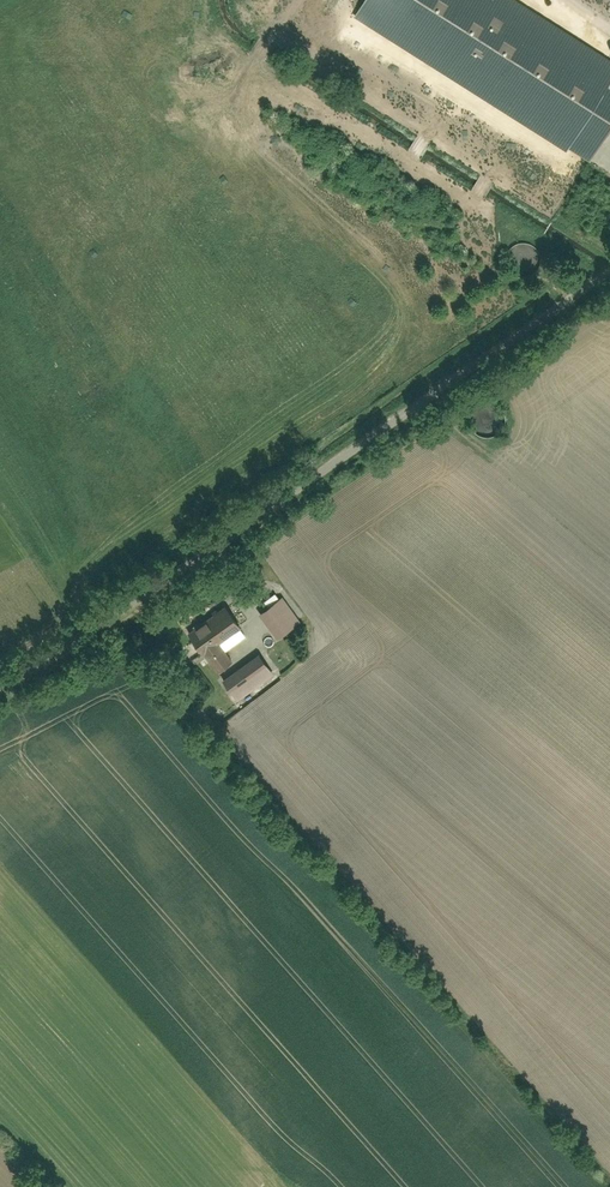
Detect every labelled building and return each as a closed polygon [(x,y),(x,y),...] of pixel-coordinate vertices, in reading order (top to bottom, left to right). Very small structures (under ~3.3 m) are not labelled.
[(509,0),(371,0),(360,18),(591,162),(609,131),(609,63),(509,0)] [(238,16),(223,26),(231,36),(245,26),(238,16)] [(376,131),(384,117),(374,111),(366,125),(376,131)] [(300,620),(282,595),(258,612),(277,637),(300,620)] [(242,625),(225,603),(188,632),(217,670),(231,658),(226,651),(246,635),(240,627),(242,625)] [(274,673),(259,652),(223,678),(238,699),(274,673)]
